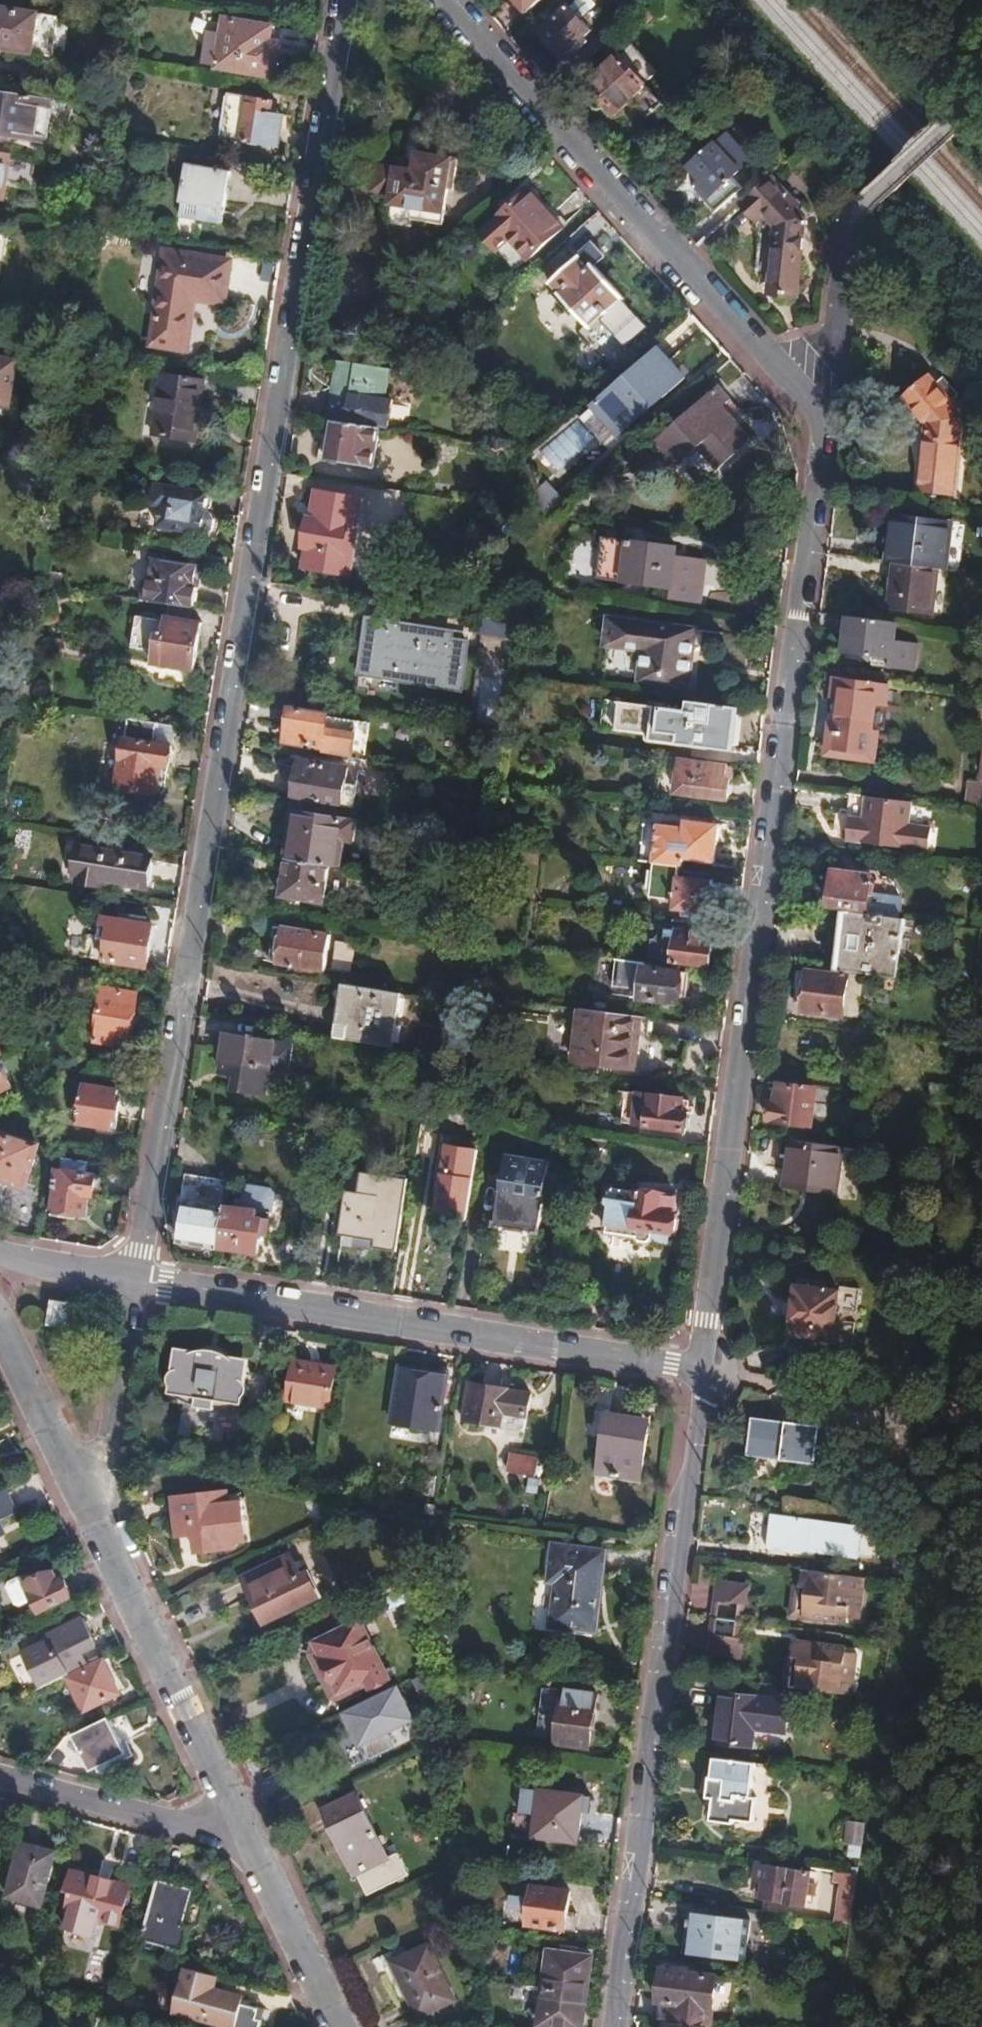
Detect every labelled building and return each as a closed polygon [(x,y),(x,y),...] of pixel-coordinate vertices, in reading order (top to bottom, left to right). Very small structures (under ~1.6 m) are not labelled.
[(526,15),(542,0),(512,0),(526,15)] [(591,32),(569,7),(540,33),(562,59),(591,32)] [(56,41),(60,19),(0,8),(0,32),(56,41)] [(222,20),(214,68),(273,79),(280,37),(301,40),(302,33),(222,20)] [(0,32),(0,50),(53,59),(56,41),(0,32)] [(659,76),(642,57),(629,69),(619,58),(588,85),(616,118),(648,90),(646,88),(659,76)] [(0,92),(0,139),(45,146),(52,101),(0,92)] [(225,94),(217,140),(276,150),(281,116),(270,114),(271,102),(225,94)] [(738,171),(715,144),(689,167),(700,180),(690,191),(711,215),(740,189),(731,178),(738,171)] [(0,153),(0,201),(2,202),(5,184),(29,187),(33,163),(10,158),(10,155),(0,153)] [(453,179),(455,161),(415,154),(413,171),(376,165),(371,190),(391,194),(388,213),(440,222),(447,178),(453,179)] [(223,212),(229,172),(187,165),(179,217),(220,224),(221,220),(236,222),(236,214),(223,212)] [(771,176),(742,203),(760,223),(766,219),(778,232),(770,293),(775,294),(775,299),(797,303),(809,221),(801,211),(802,209),(771,176)] [(479,234),(494,250),(506,239),(525,260),(561,228),(527,189),(479,234)] [(506,239),(494,250),(513,271),(525,260),(506,239)] [(152,344),(185,349),(193,297),(225,303),(230,262),(166,252),(152,344)] [(556,296),(586,330),(600,316),(604,319),(608,316),(605,312),(619,298),(590,266),(585,269),(578,260),(579,259),(577,256),(546,285),(548,287),(550,286),(557,294),(556,296)] [(600,316),(586,330),(599,344),(633,314),(619,298),(605,312),(608,316),(604,319),(600,316)] [(617,398),(634,416),(659,393),(656,388),(673,372),(654,349),(623,377),(630,386),(617,398)] [(388,369),(335,360),(324,421),(332,422),(378,429),(385,431),(391,402),(383,400),(388,369)] [(6,416),(14,363),(11,362),(10,365),(0,363),(0,415),(6,416)] [(955,500),(966,413),(955,399),(950,399),(928,375),(901,401),(922,429),(915,494),(955,500)] [(199,444),(208,384),(166,377),(157,437),(199,444)] [(648,447),(670,471),(696,448),(716,469),(748,440),(729,418),(737,411),(716,387),(648,447)] [(378,429),(332,422),(330,434),(319,432),(315,459),(371,468),(378,429)] [(204,515),(207,495),(157,486),(150,492),(148,501),(152,506),(159,508),(157,528),(203,536),(209,530),(210,519),(207,516),(204,515)] [(315,491),(311,520),(346,525),(343,544),(352,545),(359,498),(315,491)] [(346,525),(311,520),(306,519),(302,547),(304,547),(301,567),(348,575),(352,545),(343,544),(346,525)] [(894,519),(888,564),(901,566),(942,572),(948,527),(894,519)] [(674,556),(674,547),(602,536),(596,576),(667,587),(667,595),(696,600),(703,561),(674,556)] [(141,583),(138,601),(167,606),(191,610),(194,592),(196,588),(198,576),(184,573),(179,564),(149,559),(146,580),(141,583)] [(200,568),(179,564),(184,573),(198,576),(200,568)] [(937,616),(942,572),(901,566),(896,611),(937,616)] [(0,599),(0,627),(7,628),(11,601),(0,599)] [(167,606),(138,601),(131,650),(152,653),(151,666),(157,667),(165,619),(167,606)] [(165,619),(157,667),(191,672),(199,625),(165,619)] [(447,640),(448,633),(366,619),(357,673),(456,690),(464,643),(447,640)] [(894,644),(895,625),(850,619),(846,657),(891,663),(890,671),(914,674),(917,647),(894,644)] [(508,624),(482,620),(479,642),(505,645),(508,624)] [(691,690),(700,632),(613,620),(609,649),(647,655),(644,683),(691,690)] [(823,753),(862,759),(863,754),(872,756),(876,734),(870,733),(875,704),(889,706),(892,688),(833,679),(830,704),(838,705),(835,724),(827,723),(823,753)] [(738,710),(654,698),(652,713),(616,708),(613,733),(649,738),(648,744),(707,752),(708,750),(733,753),(738,710)] [(318,749),(317,754),(348,759),(354,724),(325,719),(325,717),(287,711),(281,743),(318,749)] [(154,725),(125,721),(122,740),(152,745),(154,725)] [(169,748),(152,745),(122,740),(114,789),(154,796),(158,769),(166,769),(169,748)] [(678,794),(681,762),(661,759),(657,791),(678,794)] [(298,761),(292,799),(340,807),(346,769),(298,761)] [(727,767),(681,762),(678,794),(727,801),(730,781),(726,780),(727,767)] [(971,788),(968,812),(981,813),(981,790),(971,788)] [(896,823),(898,802),(851,796),(848,817),(837,816),(834,840),(913,851),(917,827),(896,823)] [(290,810),(282,859),(283,859),(325,866),(334,868),(338,840),(349,842),(352,820),(290,810)] [(684,830),(680,858),(713,862),(717,826),(685,822),(684,830)] [(650,863),(653,864),(659,827),(644,824),(639,862),(650,863)] [(677,867),(679,867),(680,858),(684,830),(659,827),(653,864),(677,867)] [(143,888),(147,860),(77,848),(73,877),(143,888)] [(325,866),(283,859),(277,897),(318,904),(325,866)] [(675,876),(677,867),(653,864),(650,863),(645,895),(672,899),(675,876)] [(828,907),(866,912),(868,897),(873,898),(874,886),(870,885),(871,877),(832,873),(828,907)] [(672,899),(671,910),(678,910),(678,916),(693,917),(693,913),(706,914),(708,900),(718,901),(719,885),(710,884),(710,881),(675,876),(672,899)] [(833,971),(893,979),(900,921),(840,913),(833,971)] [(142,966),(148,926),(113,919),(112,927),(96,925),(93,945),(81,943),(79,956),(142,966)] [(326,936),(272,928),(266,962),(320,971),(326,936)] [(653,931),(650,961),(707,968),(710,938),(653,931)] [(644,970),(644,964),(630,963),(627,989),(640,991),(639,1001),(675,1005),(676,998),(684,999),(686,975),(644,970)] [(801,1013),(842,1018),(847,978),(806,973),(806,976),(798,975),(796,988),(804,989),(801,1013)] [(373,990),(359,988),(358,993),(342,991),(335,1033),(386,1041),(392,999),(372,996),(373,990)] [(126,1050),(134,996),(100,991),(92,1044),(126,1050)] [(634,1018),(574,1011),(567,1061),(628,1069),(634,1018)] [(640,1071),(647,1020),(634,1018),(628,1069),(640,1071)] [(224,1034),(220,1064),(266,1072),(271,1042),(224,1034)] [(271,1042),(266,1072),(283,1075),(289,1045),(271,1042)] [(220,1064),(218,1077),(235,1079),(264,1084),(266,1072),(220,1064)] [(9,1089),(0,1071),(0,1094),(9,1089)] [(264,1084),(235,1079),(233,1092),(262,1096),(264,1084)] [(809,1128),(814,1092),(772,1086),(768,1123),(809,1128)] [(110,1104),(111,1092),(81,1087),(75,1125),(105,1130),(107,1121),(112,1121),(115,1105),(110,1104)] [(644,1127),(648,1096),(617,1092),(614,1119),(619,1120),(619,1124),(644,1127)] [(682,1100),(648,1096),(644,1127),(683,1133),(686,1115),(681,1114),(682,1100)] [(35,1147),(0,1135),(0,1181),(22,1188),(35,1147)] [(836,1196),(842,1151),(789,1144),(783,1189),(836,1196)] [(846,1148),(846,1176),(860,1176),(859,1148),(846,1148)] [(539,1234),(551,1164),(506,1156),(495,1227),(539,1234)] [(95,1177),(56,1172),(54,1187),(56,1187),(51,1217),(72,1221),(73,1216),(84,1217),(86,1198),(92,1199),(92,1197),(101,1198),(105,1194),(106,1185),(105,1183),(103,1182),(95,1181),(95,1177)] [(394,1253),(405,1182),(359,1175),(356,1194),(344,1193),(337,1237),(372,1243),(371,1250),(394,1253)] [(674,1213),(676,1199),(612,1191),(612,1193),(609,1196),(607,1206),(610,1211),(608,1228),(639,1232),(637,1241),(641,1244),(649,1246),(651,1245),(653,1241),(655,1233),(674,1235),(675,1232),(678,1229),(679,1220),(676,1217),(676,1214),(674,1213)] [(178,1241),(217,1247),(223,1208),(215,1207),(215,1203),(209,1202),(208,1206),(184,1203),(184,1201),(177,1200),(173,1230),(179,1231),(178,1241)] [(223,1208),(217,1247),(257,1253),(259,1234),(266,1235),(268,1221),(255,1219),(255,1211),(224,1205),(223,1208)] [(832,1344),(838,1298),(796,1292),(790,1339),(832,1344)] [(73,1329),(76,1309),(51,1304),(47,1324),(73,1329)] [(238,1394),(243,1361),(223,1358),(222,1355),(216,1354),(215,1357),(204,1356),(205,1352),(197,1351),(197,1353),(180,1352),(175,1357),(170,1383),(166,1383),(166,1393),(175,1394),(195,1408),(210,1410),(214,1406),(218,1407),(230,1404),(240,1405),(241,1395),(238,1394)] [(327,1410),(334,1370),(291,1365),(286,1404),(327,1410)] [(436,1433),(445,1378),(400,1371),(391,1425),(436,1433)] [(510,1394),(509,1391),(468,1384),(462,1423),(525,1432),(530,1397),(510,1394)] [(648,1422),(605,1415),(596,1474),(638,1481),(648,1422)] [(815,1433),(751,1422),(745,1456),(810,1467),(815,1433)] [(508,1476),(511,1459),(494,1457),(491,1473),(508,1476)] [(538,1464),(511,1459),(508,1476),(535,1480),(538,1464)] [(0,1491),(0,1522),(13,1516),(1,1491),(0,1491)] [(224,1504),(224,1494),(169,1500),(175,1538),(191,1537),(193,1554),(231,1550),(230,1544),(243,1543),(238,1503),(224,1504)] [(855,1562),(859,1531),(770,1519),(766,1550),(855,1562)] [(468,1545),(465,1543),(453,1542),(450,1545),(450,1549),(452,1552),(465,1554),(469,1551),(468,1545)] [(601,1555),(551,1548),(546,1585),(554,1587),(549,1629),(591,1634),(601,1555)] [(263,1624),(316,1599),(310,1583),(303,1586),(289,1557),(242,1579),(263,1624)] [(858,1619),(861,1592),(857,1591),(858,1577),(801,1570),(799,1585),(804,1586),(801,1617),(824,1620),(824,1614),(846,1617),(858,1619)] [(23,1585),(30,1601),(37,1614),(71,1597),(63,1581),(58,1583),(53,1572),(23,1585)] [(17,1607),(30,1601),(23,1585),(18,1576),(5,1583),(4,1589),(12,1605),(17,1607)] [(713,1603),(746,1608),(749,1588),(715,1583),(713,1603)] [(804,1586),(799,1585),(792,1585),(788,1615),(801,1617),(804,1586)] [(711,1619),(743,1624),(746,1608),(713,1603),(711,1619)] [(846,1623),(846,1617),(824,1614),(824,1620),(846,1623)] [(40,1684),(86,1661),(82,1650),(93,1644),(81,1619),(41,1637),(48,1653),(30,1663),(40,1684)] [(338,1701),(386,1678),(359,1619),(312,1641),(307,1653),(327,1698),(338,1701)] [(741,1640),(743,1624),(711,1619),(708,1637),(741,1640)] [(738,1661),(741,1640),(708,1637),(706,1656),(738,1661)] [(848,1681),(853,1681),(857,1654),(845,1652),(823,1650),(824,1645),(794,1641),(791,1658),(797,1659),(793,1689),(846,1696),(848,1681)] [(785,1657),(781,1687),(793,1689),(797,1659),(791,1658),(785,1657)] [(117,1695),(101,1661),(66,1678),(82,1711),(117,1695)] [(413,1720),(395,1685),(338,1713),(355,1748),(413,1720)] [(588,1745),(594,1696),(560,1690),(554,1740),(557,1741),(557,1748),(571,1750),(572,1744),(588,1745)] [(788,1703),(724,1693),(716,1742),(750,1747),(753,1729),(784,1734),(788,1703)] [(122,1753),(107,1719),(73,1735),(88,1768),(122,1753)] [(714,1780),(709,1823),(733,1825),(733,1821),(754,1824),(757,1799),(750,1798),(753,1766),(712,1760),(710,1779),(714,1780)] [(580,1797),(538,1791),(532,1837),(574,1843),(580,1797)] [(351,1875),(379,1860),(349,1797),(322,1811),(351,1875)] [(845,1844),(847,1829),(799,1824),(796,1850),(812,1853),(812,1848),(823,1850),(824,1842),(845,1844)] [(52,1854),(18,1844),(3,1898),(37,1908),(52,1854)] [(801,1907),(805,1874),(757,1867),(755,1884),(762,1884),(761,1902),(801,1907)] [(126,1888),(69,1871),(63,1891),(69,1894),(64,1912),(116,1927),(126,1888)] [(839,1884),(855,1886),(856,1877),(840,1875),(839,1884)] [(190,1890),(154,1881),(138,1941),(181,1952),(188,1928),(180,1926),(190,1890)] [(837,1898),(853,1901),(855,1886),(839,1884),(837,1898)] [(562,1931),(567,1894),(529,1888),(524,1926),(562,1931)] [(681,1954),(742,1962),(747,1923),(687,1916),(681,1954)] [(452,1997),(426,1944),(389,1962),(417,2015),(452,1997)] [(541,1991),(583,1997),(588,1960),(574,1957),(575,1952),(559,1949),(558,1955),(546,1953),(541,1991)] [(214,1977),(183,1968),(171,2012),(219,2026),(256,2026),(258,2020),(251,2019),(254,2008),(238,2003),(239,1997),(212,1989),(214,1977)] [(707,2026),(712,2026),(718,1980),(659,1971),(653,2020),(707,2026)] [(583,1997),(541,1991),(535,2026),(537,2026),(579,2026),(583,1997)]
